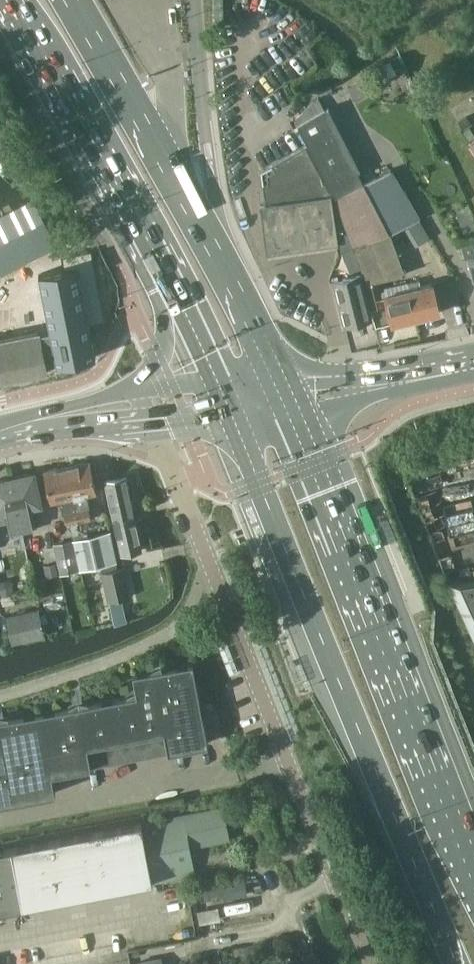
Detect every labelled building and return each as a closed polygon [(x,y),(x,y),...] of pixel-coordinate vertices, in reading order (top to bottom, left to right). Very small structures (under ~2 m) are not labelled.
[(354,100),(372,91),(365,78),(347,87),(354,100)] [(319,98),(295,119),(298,125),(308,144),(328,181),(333,192),(336,199),(364,184),(326,113),(330,111),(329,108),(325,110),(319,98)] [(463,129),(472,124),(467,116),(458,121),(463,129)] [(265,204),(260,205),(267,253),(337,243),(338,253),(343,251),(353,247),(336,199),(333,192),(328,181),(308,144),(260,169),(265,204)] [(364,184),(336,199),(353,247),(358,258),(364,274),(367,284),(378,281),(404,275),(389,234),(420,218),(391,170),(364,184)] [(0,216),(0,274),(56,244),(33,199),(0,216)] [(460,243),(464,260),(468,259),(473,281),(473,240),(460,243)] [(44,369),(47,368),(46,363),(57,361),(57,364),(96,355),(88,320),(106,316),(92,244),(91,244),(93,257),(39,267),(50,328),(0,338),(0,378),(44,369)] [(353,247),(343,251),(348,262),(358,258),(353,247)] [(345,325),(372,318),(360,274),(333,281),(345,325)] [(367,284),(365,284),(370,302),(375,323),(390,319),(391,322),(392,325),(416,320),(408,289),(382,296),(378,281),(367,284)] [(416,320),(439,314),(432,284),(419,287),(417,281),(407,284),(408,289),(416,320)] [(90,460),(67,465),(78,521),(90,518),(88,506),(89,506),(87,494),(97,492),(90,460)] [(66,524),(78,521),(67,465),(43,470),(50,502),(59,500),(62,511),(63,511),(66,524)] [(34,472),(11,477),(22,531),(36,528),(31,505),(40,503),(34,472)] [(105,478),(113,515),(133,511),(125,474),(105,478)] [(8,529),(9,534),(22,531),(11,477),(0,479),(0,523),(7,521),(8,529)] [(141,548),(133,511),(113,515),(121,552),(141,548)] [(73,538),(80,536),(77,523),(71,524),(73,538)] [(110,531),(73,539),(79,570),(101,565),(117,561),(110,531)] [(73,539),(53,543),(60,574),(79,570),(73,539)] [(117,561),(101,565),(102,572),(118,568),(117,561)] [(57,574),(55,564),(45,566),(47,576),(57,574)] [(118,568),(102,572),(109,601),(130,597),(124,567),(118,568)] [(0,581),(0,589),(1,595),(13,593),(10,579),(0,581)] [(39,608),(8,615),(14,642),(45,635),(39,608)] [(55,791),(52,771),(91,764),(168,749),(208,742),(193,662),(133,673),(136,693),(0,719),(0,802),(55,791)] [(190,845),(230,838),(223,806),(143,822),(154,881),(195,873),(190,845)] [(0,849),(0,910),(22,906),(23,907),(150,882),(138,823),(11,847),(0,849)] [(198,902),(195,889),(188,890),(190,903),(198,902)]
